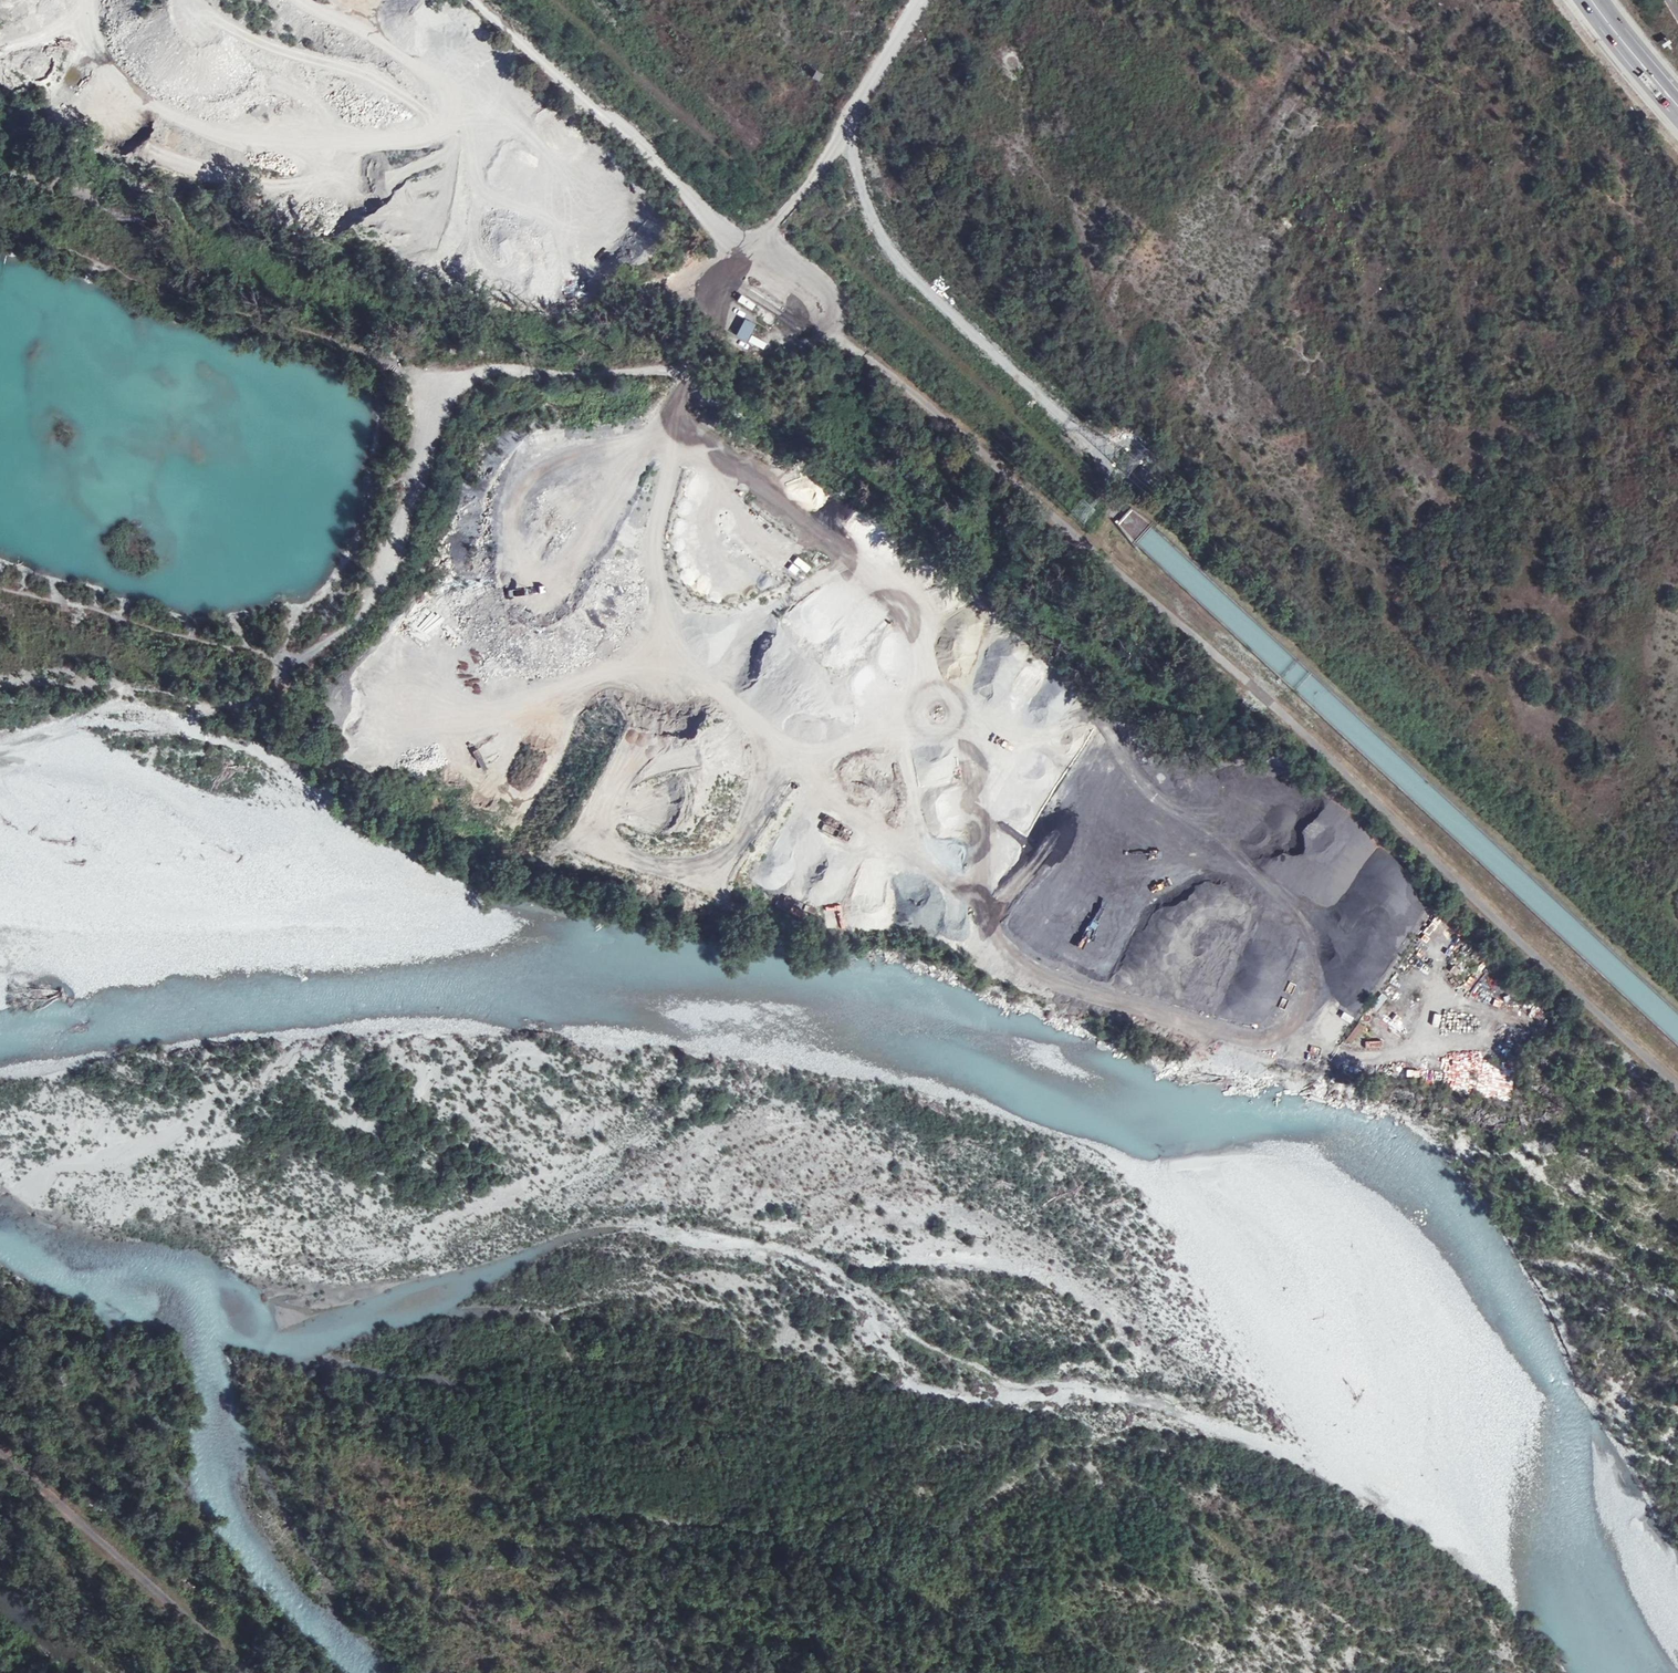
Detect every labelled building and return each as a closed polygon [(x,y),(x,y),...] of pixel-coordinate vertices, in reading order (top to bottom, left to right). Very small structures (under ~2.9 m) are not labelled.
[(255,176),(258,187),(278,181),(274,170),(255,176)] [(741,295),(737,302),(751,311),(756,305),(741,295)] [(746,340),(753,324),(746,321),(739,337),(746,340)] [(763,351),(767,344),(752,335),(748,342),(763,351)] [(798,556),(793,563),(806,574),(811,568),(798,556)] [(570,659),(574,640),(567,638),(563,658),(570,659)] [(840,826),(846,821),(838,812),(842,809),(837,803),(827,811),(840,826)] [(1208,1012),(1249,1026),(1264,985),(1246,979),(1245,984),(1231,979),(1223,1001),(1213,998),(1208,1012)] [(1394,998),(1398,985),(1387,981),(1383,994),(1394,998)] [(1378,1012),(1388,998),(1381,993),(1371,1007),(1378,1012)] [(1350,1043),(1375,1013),(1370,1009),(1345,1039),(1350,1043)] [(1429,1088),(1510,1098),(1515,1059),(1448,1050),(1445,1078),(1431,1076),(1429,1088)]
